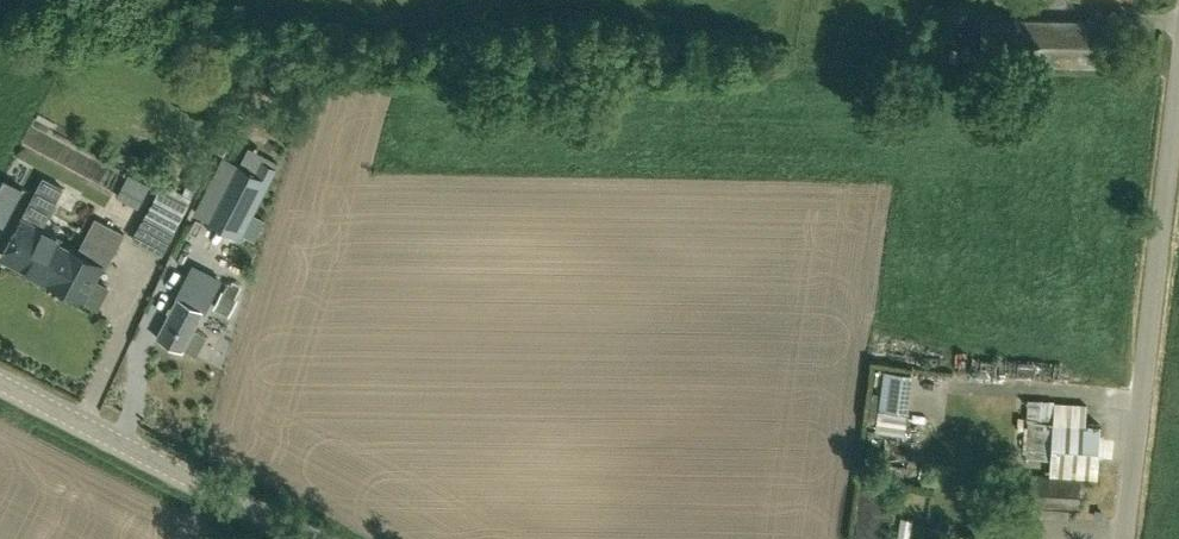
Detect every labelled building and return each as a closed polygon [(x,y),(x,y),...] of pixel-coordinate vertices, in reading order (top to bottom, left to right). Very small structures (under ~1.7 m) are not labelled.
[(984,30),(985,62),(1013,61),(1092,63),(1093,21),(1014,19),(1014,30),(984,30)] [(289,62),(288,73),(313,75),(314,64),(289,62)] [(240,235),(276,168),(258,158),(251,172),(240,166),(211,220),(240,235)] [(193,163),(185,181),(197,187),(205,169),(193,163)] [(138,207),(149,184),(129,174),(117,196),(138,207)] [(45,278),(61,246),(57,244),(59,241),(41,232),(64,186),(43,175),(20,221),(2,256),(45,278)] [(162,254),(175,230),(145,214),(132,238),(162,254)] [(65,248),(61,246),(45,278),(49,280),(48,281),(73,294),(83,298),(97,306),(108,283),(94,276),(100,264),(99,264),(106,250),(113,253),(123,233),(94,218),(84,238),(92,242),(85,256),(66,247),(65,248)] [(194,328),(208,302),(209,299),(184,286),(157,336),(183,350),(184,349),(196,355),(206,334),(194,328)] [(209,299),(208,302),(229,314),(237,298),(235,297),(216,287),(209,299)] [(884,370),(879,408),(909,412),(914,373),(884,370)] [(1086,422),(1086,404),(1054,402),(1053,421),(1028,420),(1026,456),(1051,457),(1051,459),(1097,462),(1099,423),(1086,422)] [(1078,507),(1080,476),(1032,473),(1030,504),(1078,507)] [(901,518),(897,538),(909,538),(912,519),(901,518)] [(918,524),(916,538),(918,538),(953,538),(955,530),(918,524)]
